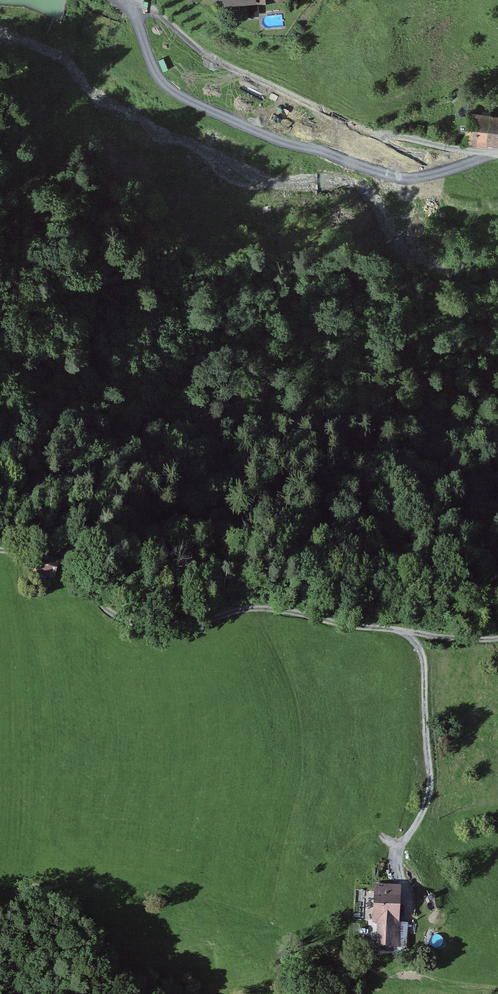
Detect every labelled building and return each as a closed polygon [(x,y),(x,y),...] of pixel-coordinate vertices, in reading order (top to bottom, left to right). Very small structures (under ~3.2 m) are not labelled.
[(463,144),(497,148),(497,116),(466,113),(463,144)] [(59,559),(42,554),(36,573),(53,577),(59,559)] [(397,887),(377,887),(376,943),(397,944),(397,887)]
